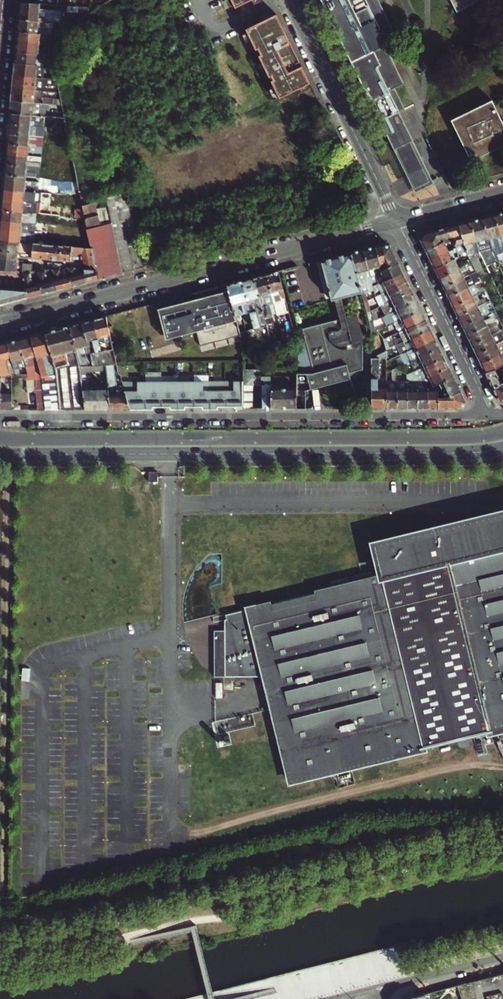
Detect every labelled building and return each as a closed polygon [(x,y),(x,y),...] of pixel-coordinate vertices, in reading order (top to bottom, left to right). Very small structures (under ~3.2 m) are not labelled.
[(338,33),(361,80),(374,106),(395,148),(407,173),(416,191),(436,181),(416,143),(400,110),(406,107),(403,100),(396,87),(406,82),(391,52),(397,49),(394,43),(390,35),(397,32),(381,0),(322,0),(338,33)] [(456,12),(481,0),(450,0),(456,12)] [(40,6),(41,2),(20,1),(20,4),(19,18),(46,20),(52,21),(60,22),(61,10),(40,8),(40,6)] [(277,14),(247,29),(264,66),(273,69),(289,61),(297,57),(277,14)] [(18,30),(17,40),(40,42),(40,38),(49,39),(56,34),(18,30)] [(40,42),(17,40),(16,51),(38,53),(52,54),(50,43),(48,43),(47,47),(40,46),(40,42)] [(38,53),(16,51),(15,62),(54,65),(52,54),(38,53)] [(310,82),(297,57),(289,61),(273,69),(264,66),(279,97),(310,82)] [(54,65),(15,62),(14,75),(47,78),(47,75),(44,74),(44,70),(55,70),(54,65)] [(13,87),(44,90),(46,90),(46,82),(58,83),(57,78),(47,78),(14,75),(13,87)] [(43,96),(44,90),(13,87),(12,99),(62,104),(61,98),(43,96)] [(63,109),(62,104),(12,99),(10,111),(10,112),(33,114),(34,106),(63,109)] [(492,101),(451,121),(472,162),(502,146),(502,124),(492,101)] [(42,115),(33,114),(10,112),(9,123),(31,124),(31,120),(44,122),(45,118),(42,118),(42,115)] [(8,133),(30,135),(31,131),(43,132),(44,128),(41,128),(41,125),(31,124),(9,123),(8,133)] [(30,135),(8,133),(7,143),(29,145),(30,141),(42,143),(43,139),(40,139),(40,136),(30,135)] [(39,146),(29,145),(7,143),(6,153),(28,155),(29,151),(39,152),(39,146)] [(28,161),(41,162),(41,159),(39,159),(39,156),(28,155),(6,153),(6,164),(27,165),(28,161)] [(27,165),(6,164),(5,174),(26,176),(27,172),(37,173),(37,170),(40,170),(40,167),(27,165)] [(26,176),(5,174),(4,176),(3,188),(25,190),(35,191),(36,188),(39,189),(39,185),(28,184),(26,184),(26,180),(26,178),(26,176)] [(25,194),(25,190),(3,188),(2,199),(24,201),(34,201),(35,199),(38,199),(38,196),(25,194)] [(128,191),(109,196),(108,196),(113,222),(123,272),(124,272),(147,266),(128,191)] [(123,272),(113,222),(103,224),(97,203),(103,201),(102,198),(90,201),(82,203),(85,220),(87,226),(91,248),(93,257),(94,262),(96,274),(98,279),(123,272)] [(24,201),(2,199),(2,208),(23,210),(33,211),(33,209),(37,209),(37,206),(24,205),(24,201)] [(1,219),(22,221),(33,222),(33,219),(36,219),(36,216),(23,214),(23,210),(2,208),(1,219)] [(484,217),(492,247),(493,251),(494,251),(499,265),(502,264),(502,259),(499,245),(502,245),(502,242),(496,214),(484,217)] [(484,217),(471,220),(479,251),(480,255),(481,254),(489,271),(493,270),(491,263),(487,248),(492,247),(484,217)] [(21,231),(32,232),(32,229),(35,230),(35,226),(22,225),(22,221),(1,219),(0,225),(0,229),(21,231)] [(479,251),(471,220),(459,223),(467,254),(471,262),(476,271),(481,281),(483,285),(490,281),(480,258),(476,256),(474,252),(479,251)] [(447,227),(450,237),(453,236),(455,241),(456,246),(459,257),(460,256),(463,255),(467,254),(459,223),(447,227)] [(440,239),(450,237),(447,227),(424,233),(421,239),(426,250),(442,242),(440,239)] [(21,231),(0,229),(0,239),(31,242),(31,240),(34,240),(34,236),(21,235),(21,231)] [(17,259),(17,258),(17,256),(28,257),(28,255),(33,256),(34,242),(31,242),(0,239),(0,258),(17,259)] [(430,259),(456,246),(455,241),(452,242),(451,240),(445,243),(444,241),(442,242),(426,250),(430,259)] [(43,243),(34,242),(33,256),(45,257),(46,243),(43,243)] [(45,257),(57,258),(58,244),(46,243),(45,257)] [(67,259),(67,252),(68,245),(64,245),(58,244),(57,258),(67,259)] [(391,246),(383,244),(376,246),(382,271),(399,262),(391,246)] [(80,260),(93,257),(91,248),(72,246),(68,245),(67,252),(76,253),(78,260),(80,260)] [(376,246),(364,249),(369,270),(371,275),(375,274),(382,271),(376,246)] [(453,258),(459,257),(456,246),(430,259),(435,268),(453,258)] [(369,270),(364,249),(352,252),(362,292),(364,299),(370,298),(366,285),(368,285),(365,272),(369,270)] [(362,292),(352,252),(322,260),(332,300),(335,299),(342,297),(362,292)] [(467,254),(463,255),(468,264),(471,262),(467,254)] [(460,256),(459,257),(453,258),(435,268),(440,277),(459,268),(464,265),(460,256)] [(80,260),(81,263),(86,282),(89,281),(98,279),(96,274),(94,262),(93,257),(80,260)] [(22,271),(23,263),(23,260),(17,259),(0,258),(0,268),(22,271)] [(403,272),(399,262),(382,271),(375,274),(376,280),(377,285),(403,272)] [(444,287),(464,277),(471,274),(476,271),(471,262),(468,264),(466,264),(468,270),(462,273),(459,268),(440,277),(444,287)] [(32,264),(23,263),(22,271),(22,276),(22,278),(31,276),(32,264)] [(76,264),(67,266),(69,276),(72,286),(86,282),(81,263),(78,263),(79,266),(76,266),(76,264)] [(22,271),(0,268),(0,278),(23,280),(22,278),(22,276),(22,271)] [(63,277),(60,268),(56,269),(51,270),(52,273),(54,280),(57,290),(72,286),(69,276),(63,277)] [(54,280),(52,273),(50,273),(49,271),(46,272),(48,281),(54,280)] [(290,312),(279,271),(267,274),(275,304),(279,303),(282,314),(290,312)] [(466,282),(464,277),(444,287),(449,296),(468,287),(475,284),(481,281),(476,271),(471,274),(473,279),(466,282)] [(38,280),(39,283),(42,294),(57,290),(54,280),(48,281),(46,272),(44,272),(37,274),(38,277),(38,280)] [(382,294),(408,282),(403,272),(377,285),(382,294)] [(42,294),(39,283),(34,285),(33,282),(32,279),(38,277),(37,274),(31,276),(22,278),(23,280),(26,291),(28,298),(42,294)] [(275,304),(267,274),(254,277),(265,319),(273,317),(270,305),(275,304)] [(265,319),(254,277),(242,280),(254,327),(267,324),(265,319)] [(23,280),(0,278),(0,288),(26,291),(23,280)] [(254,327),(242,280),(228,284),(229,290),(236,316),(243,314),(246,329),(254,327)] [(453,306),(473,296),(480,293),(485,290),(483,285),(481,281),(475,284),(478,289),(471,292),(468,287),(449,296),(453,306)] [(386,304),(412,291),(408,282),(382,294),(381,295),(379,295),(376,297),(380,307),(381,306),(386,304)] [(197,331),(201,346),(241,336),(236,316),(229,290),(217,293),(216,287),(205,290),(206,296),(162,308),(170,339),(197,331)] [(26,291),(0,288),(0,305),(28,298),(26,291)] [(458,315),(477,306),(484,302),(490,300),(485,290),(480,293),(482,298),(475,301),(473,296),(453,306),(458,315)] [(390,314),(417,301),(412,291),(386,304),(381,306),(386,316),(390,314)] [(342,297),(335,299),(340,319),(301,329),(304,339),(297,340),(297,371),(297,375),(297,395),(305,395),(305,375),(310,375),(310,368),(315,368),(316,370),(364,370),(364,339),(358,315),(347,317),(342,297)] [(480,311),(477,306),(458,315),(463,325),(482,315),(491,311),(495,309),(490,300),(484,302),(487,307),(480,311)] [(394,323),(421,310),(417,301),(390,314),(394,323)] [(379,319),(375,309),(371,311),(367,313),(370,323),(374,321),(379,319)] [(467,334),(487,324),(496,320),(499,319),(496,313),(495,309),(491,311),(493,313),(491,314),(492,317),(485,321),(482,315),(463,325),(467,334)] [(426,320),(421,310),(394,323),(399,332),(426,320)] [(394,323),(390,314),(386,316),(390,325),(394,323)] [(107,316),(93,319),(103,351),(93,354),(94,358),(97,366),(111,363),(119,362),(118,359),(107,316)] [(103,351),(93,319),(82,322),(93,354),(103,351)] [(487,324),(467,334),(472,344),(502,329),(502,327),(499,319),(496,320),(497,323),(495,324),(497,327),(489,330),(487,324)] [(399,332),(404,342),(431,329),(426,320),(399,332)] [(94,358),(93,354),(82,322),(71,325),(82,358),(86,357),(87,359),(90,359),(94,358)] [(71,325),(46,332),(61,370),(61,371),(61,381),(61,409),(86,409),(86,382),(86,371),(85,367),(82,358),(71,325)] [(381,329),(378,330),(384,340),(390,337),(386,331),(383,332),(381,329)] [(409,351),(435,338),(431,329),(404,342),(409,351)] [(496,344),(502,340),(502,329),(472,344),(476,353),(496,344)] [(61,370),(46,332),(31,336),(40,363),(45,376),(45,409),(52,409),(52,381),(52,373),(61,371),(61,370)] [(31,336),(20,338),(28,365),(29,371),(30,373),(38,372),(36,365),(40,363),(31,336)] [(390,337),(384,340),(387,350),(390,349),(390,346),(394,344),(391,336),(390,337)] [(28,365),(20,338),(8,342),(12,358),(16,371),(17,375),(30,373),(29,371),(25,371),(24,367),(28,365)] [(413,361),(440,348),(435,338),(409,351),(407,352),(412,362),(413,361)] [(297,371),(297,340),(287,341),(287,370),(297,371)] [(8,342),(0,344),(0,377),(6,376),(12,375),(17,375),(16,371),(12,373),(8,360),(12,358),(8,342)] [(481,363),(501,353),(502,352),(502,347),(499,349),(496,344),(476,353),(481,363)] [(418,370),(445,357),(440,348),(413,361),(417,370),(418,370)] [(372,358),(372,359),(372,408),(387,408),(387,386),(378,386),(378,377),(380,377),(380,374),(380,359),(387,359),(387,350),(372,358)] [(407,352),(403,354),(407,364),(412,362),(407,352)] [(502,364),(502,358),(501,353),(481,363),(486,372),(494,368),(502,364)] [(449,367),(445,357),(418,370),(420,373),(415,375),(411,373),(408,375),(418,381),(419,382),(422,380),(429,377),(449,367)] [(111,363),(97,366),(93,366),(85,367),(86,371),(111,370),(111,363)] [(397,368),(397,369),(408,375),(411,373),(401,367),(397,368)] [(454,376),(449,367),(429,377),(431,380),(433,384),(434,386),(436,384),(454,376)] [(243,381),(243,385),(253,385),(262,385),(262,377),(271,377),(271,368),(243,369),(243,381)] [(387,374),(387,377),(387,381),(398,381),(398,373),(397,369),(397,368),(390,372),(387,374)] [(499,381),(496,374),(497,373),(494,368),(486,372),(500,401),(502,403),(502,379),(499,381)] [(397,369),(398,373),(408,379),(408,375),(397,369)] [(12,410),(12,375),(6,376),(6,380),(3,380),(3,410),(12,410)] [(297,395),(297,375),(287,375),(287,376),(271,377),(271,408),(297,408),(297,395)] [(438,389),(438,392),(443,390),(444,393),(448,391),(450,396),(461,390),(454,376),(436,384),(438,389)] [(52,381),(52,409),(61,409),(61,381),(52,381)] [(235,408),(243,408),(243,385),(243,381),(227,381),(210,381),(194,381),(178,381),(162,381),(146,381),(124,382),(131,409),(146,409),(154,409),(154,406),(162,406),(171,406),(171,409),(178,409),(186,409),(186,406),(194,406),(203,406),(203,409),(211,409),(218,409),(218,406),(227,406),(235,406),(235,408)] [(387,381),(387,386),(387,408),(398,408),(398,381),(387,381)] [(411,381),(408,381),(408,408),(419,408),(418,389),(418,385),(418,382),(411,381)] [(91,382),(86,382),(86,409),(111,409),(111,389),(91,388),(91,382)] [(111,382),(111,389),(111,409),(131,409),(124,382),(111,382)] [(253,408),(253,385),(243,385),(243,408),(253,408)] [(429,408),(428,389),(418,389),(419,408),(429,408)] [(438,408),(438,392),(438,389),(428,389),(429,408),(438,408)] [(443,390),(438,392),(438,408),(463,408),(466,402),(461,390),(450,396),(448,391),(444,393),(443,390)] [(305,395),(297,395),(297,408),(306,408),(306,395),(305,395)] [(157,472),(148,472),(149,482),(157,482),(157,472)] [(372,544),(380,577),(250,609),(252,616),(231,621),(230,618),(227,619),(225,619),(225,630),(214,630),(214,677),(265,677),(291,782),(502,730),(502,512),(372,544)] [(354,579),(376,574),(376,571),(354,575),(354,579)] [(226,614),(227,619),(230,618),(231,621),(252,616),(250,609),(226,614)]
